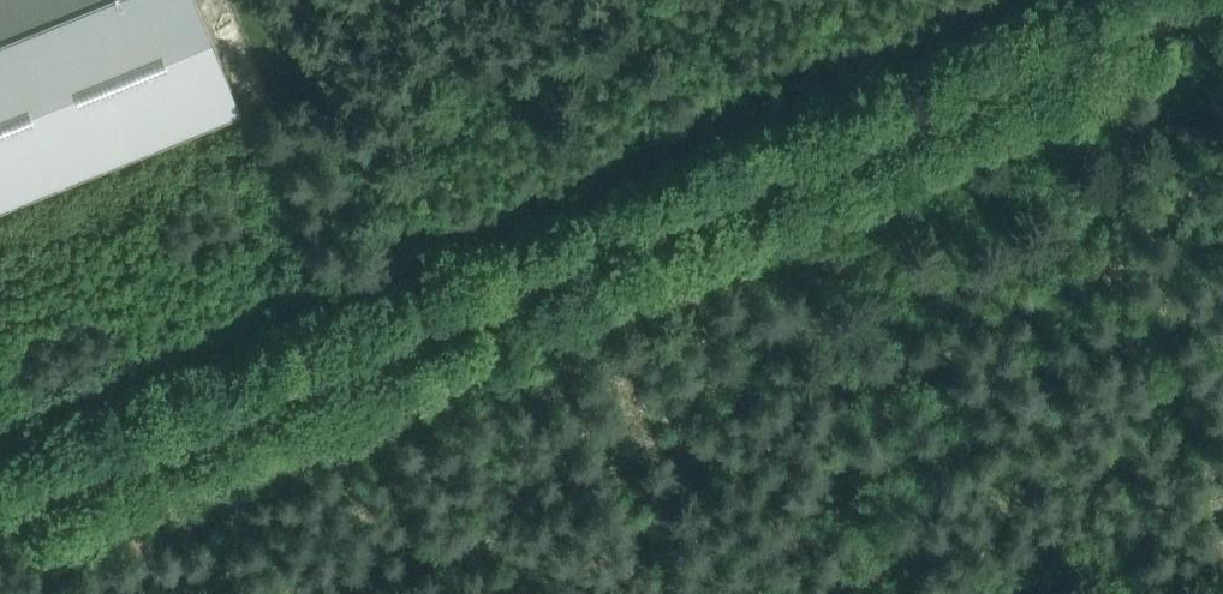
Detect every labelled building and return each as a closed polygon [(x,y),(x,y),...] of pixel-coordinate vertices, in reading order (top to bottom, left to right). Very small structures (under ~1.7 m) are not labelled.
[(231,99),(191,0),(92,0),(0,37),(0,193),(231,99)] [(92,0),(0,0),(0,37),(92,0)]
